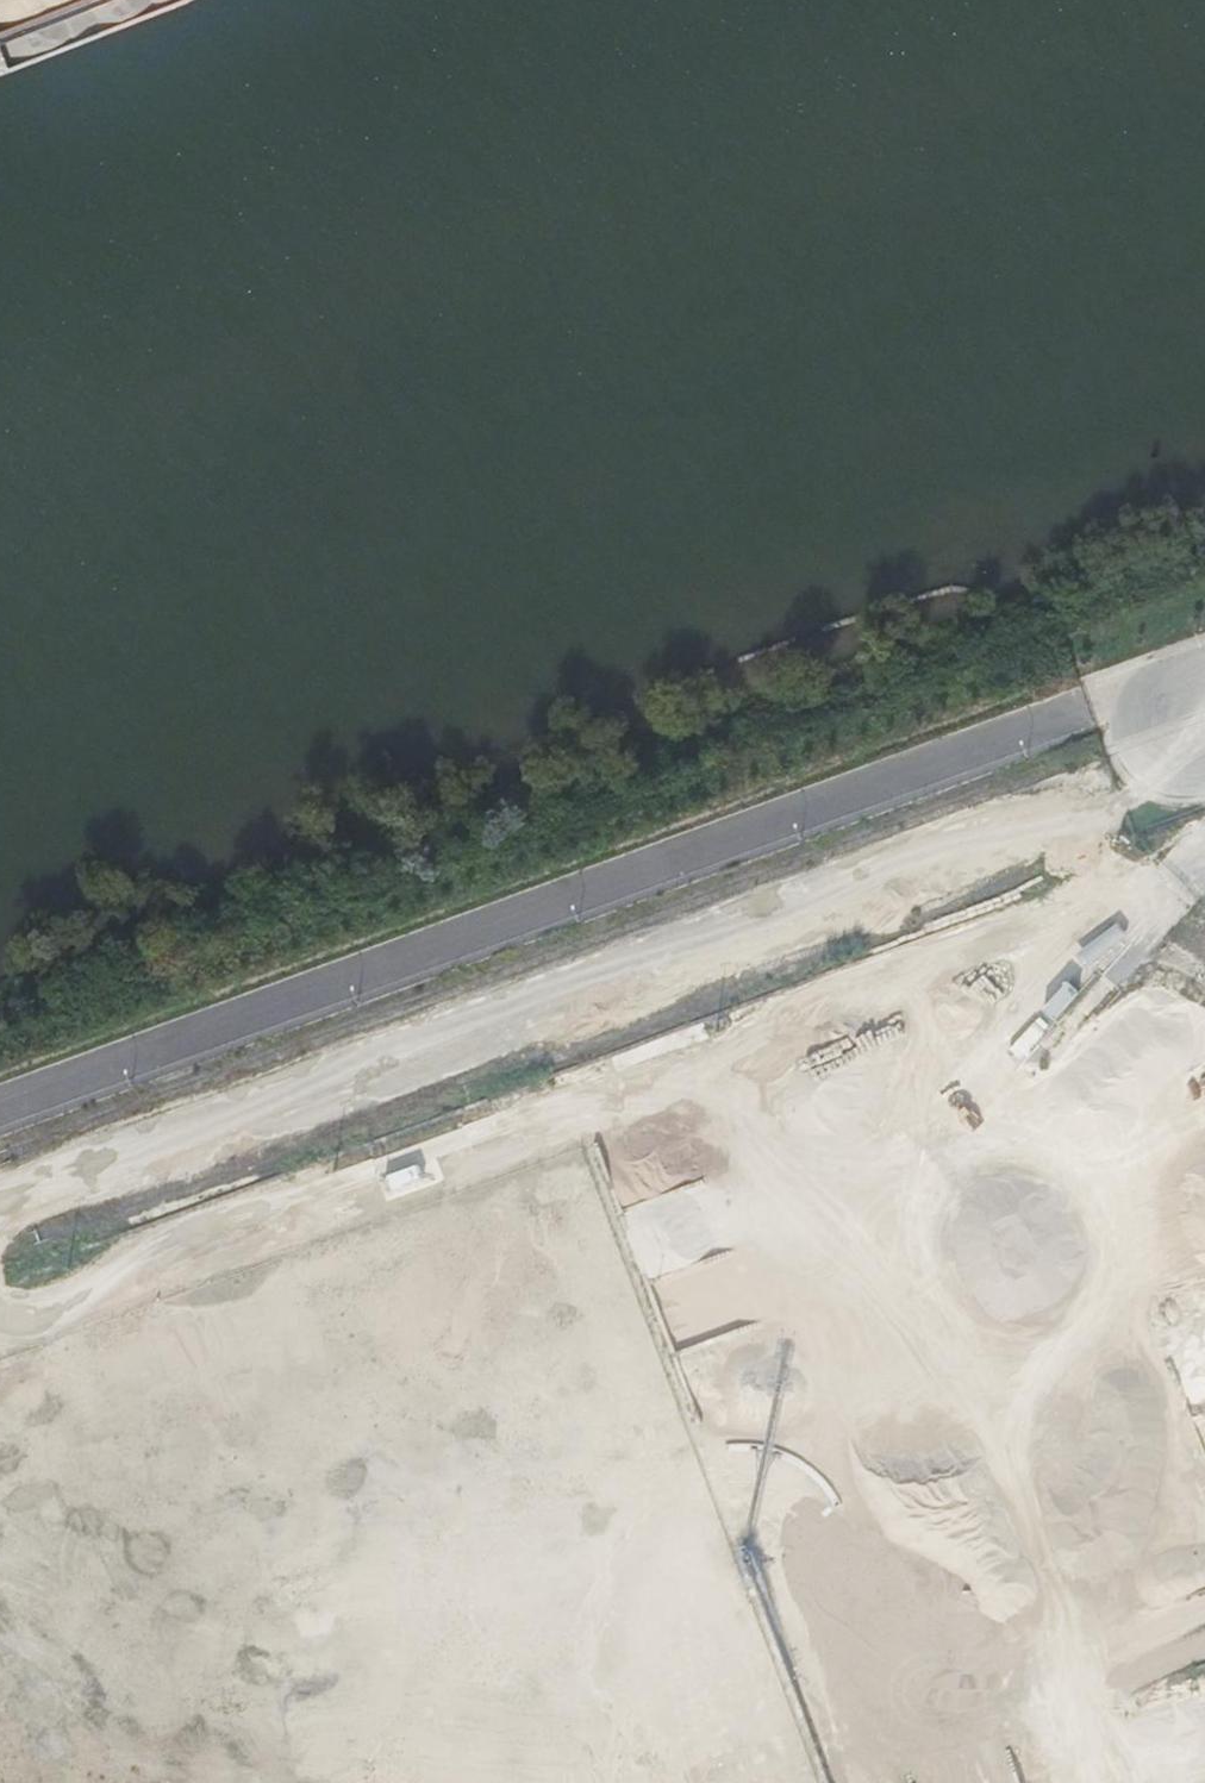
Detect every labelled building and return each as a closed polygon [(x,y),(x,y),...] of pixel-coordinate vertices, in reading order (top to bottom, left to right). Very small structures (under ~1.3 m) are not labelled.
[(1045,1004),(1067,981),(1052,966),(1030,990),(1045,1004)] [(1201,1096),(1204,1094),(1204,1074),(1194,1078),(1201,1096)] [(569,1678),(604,1685),(613,1636),(540,1622),(524,1702),(563,1709),(569,1678)] [(1184,1747),(1175,1709),(1104,1725),(1113,1764),(1184,1747)]
